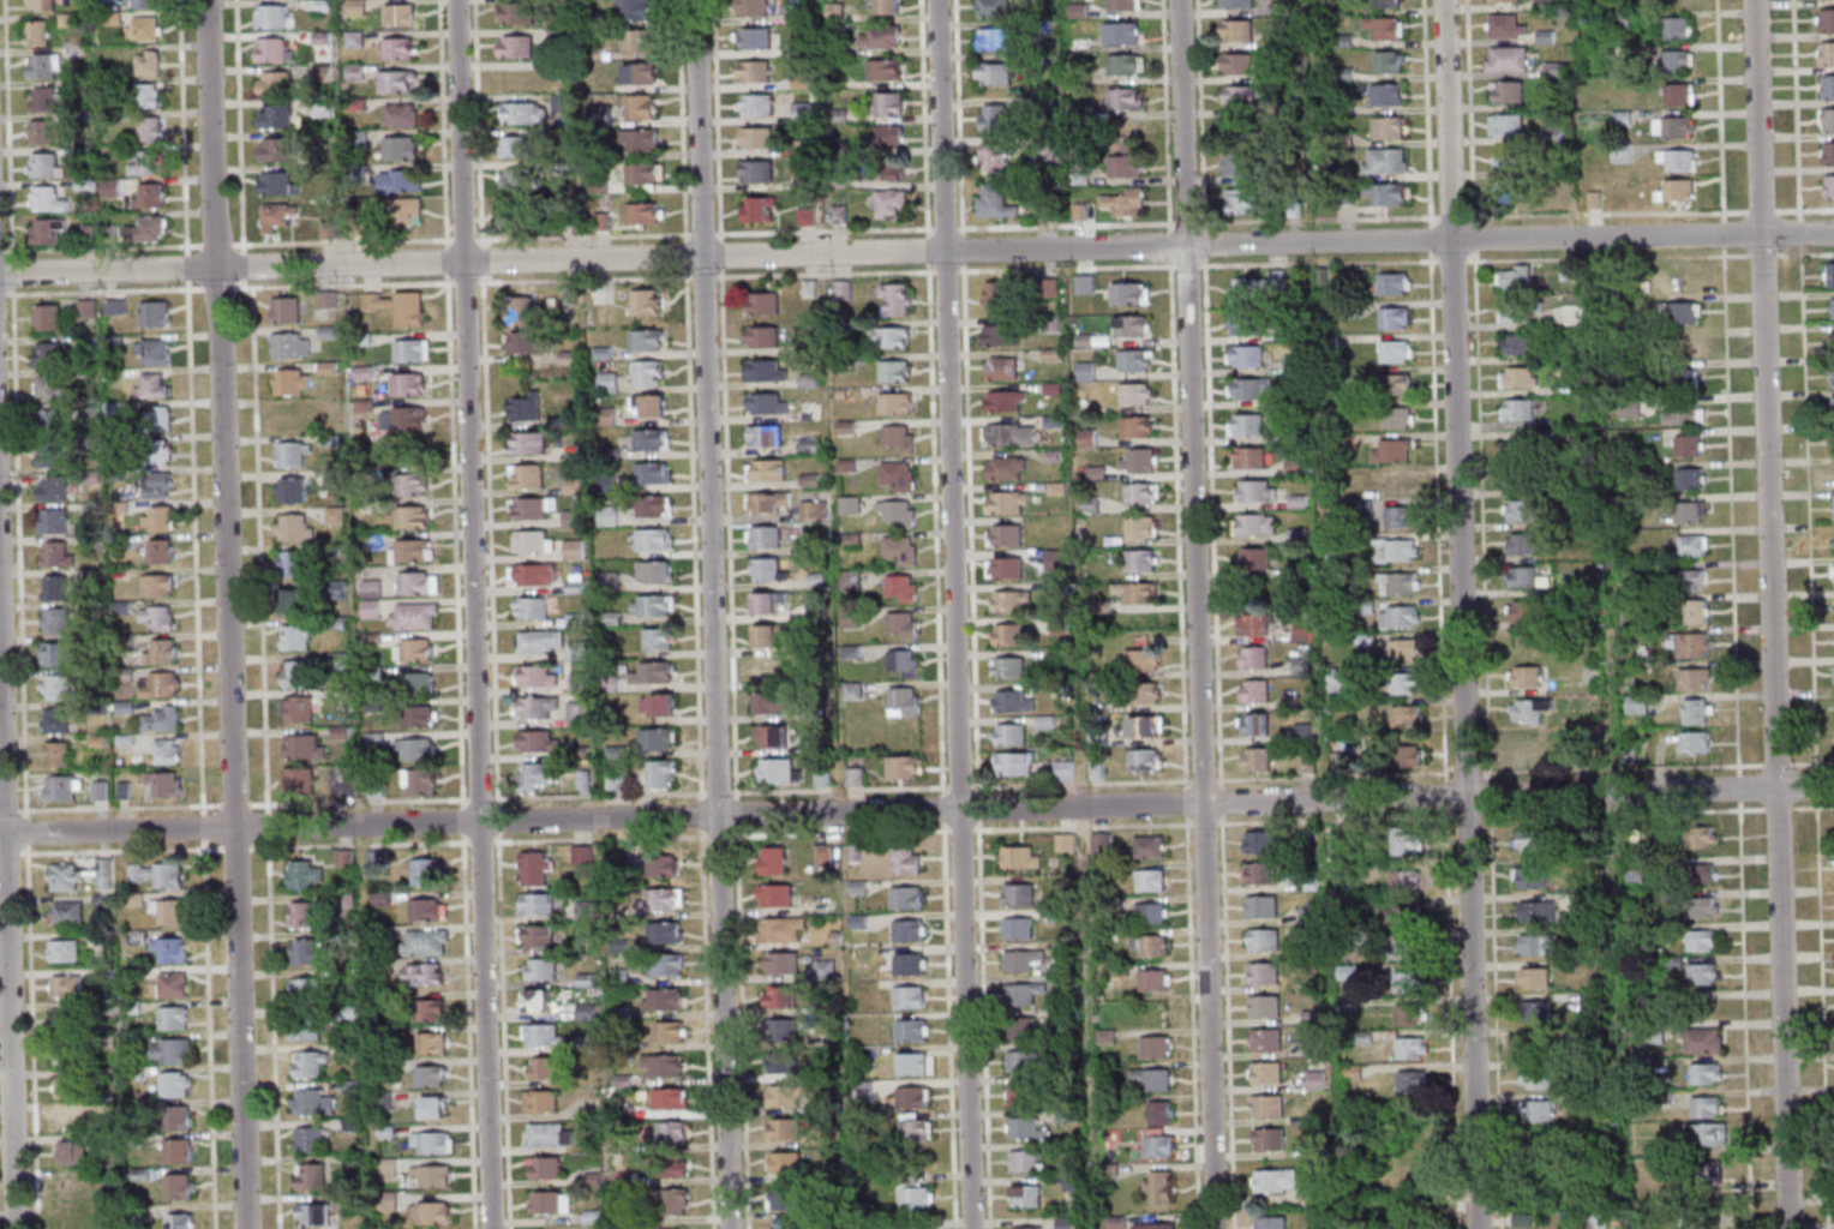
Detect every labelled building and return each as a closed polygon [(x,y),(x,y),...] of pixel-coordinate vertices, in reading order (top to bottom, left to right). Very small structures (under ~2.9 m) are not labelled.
[(25,4),(25,0),(50,0),(50,11),(36,11),(36,4),(25,4)] [(132,8),(132,0),(153,0),(154,8),(132,8)] [(326,0),(328,11),(310,12),(308,0),(326,0)] [(346,17),(346,0),(362,0),(362,16),(346,17)] [(613,6),(613,0),(649,0),(649,19),(622,19),(622,6),(613,6)] [(768,0),(737,0),(737,14),(768,14),(768,0)] [(869,2),(875,2),(876,12),(903,12),(902,0),(869,0),(869,2)] [(976,16),(1006,16),(1006,0),(976,0),(976,16)] [(1105,11),(1134,10),(1134,2),(1135,2),(1135,0),(1105,0),(1105,11)] [(1533,11),(1551,11),(1551,0),(1532,0),(1533,11)] [(532,23),(499,24),(499,12),(496,12),(496,2),(532,1),(532,23)] [(845,2),(827,4),(827,18),(845,18),(845,2)] [(1084,2),(1084,18),(1065,18),(1065,4),(1084,2)] [(1270,2),(1270,14),(1288,16),(1288,2),(1270,2)] [(283,5),(283,19),(289,18),(290,29),(253,30),(253,14),(257,14),(257,6),(283,5)] [(412,5),(413,25),(383,26),(382,6),(412,5)] [(1817,32),(1833,32),(1833,7),(1817,7),(1817,32)] [(791,8),(792,22),(808,22),(808,8),(791,8)] [(1608,11),(1610,29),(1628,28),(1628,10),(1608,11)] [(600,25),(583,25),(582,12),(600,12),(600,25)] [(102,25),(102,13),(118,13),(118,25),(102,25)] [(58,26),(58,14),(73,14),(74,26),(58,26)] [(1487,14),(1514,14),(1515,25),(1524,25),(1526,35),(1516,35),(1516,38),(1488,38),(1487,36),(1487,29),(1487,14)] [(130,18),(154,17),(154,40),(138,41),(138,37),(131,37),(130,18)] [(1360,18),(1394,17),(1394,20),(1397,20),(1397,41),(1371,41),(1371,29),(1360,29),(1360,18)] [(1660,17),(1660,38),(1685,38),(1685,26),(1688,26),(1688,17),(1660,17)] [(1031,19),(1031,31),(1048,31),(1048,19),(1031,19)] [(1249,19),(1249,41),(1219,42),(1218,20),(1249,19)] [(24,22),(46,22),(47,46),(25,46),(24,22)] [(1099,22),(1099,44),(1135,44),(1135,22),(1099,22)] [(901,25),(859,25),(859,46),(901,46),(901,25)] [(567,41),(549,41),(549,28),(567,28),(567,41)] [(737,28),(737,48),(773,48),(773,28),(737,28)] [(977,49),(1006,49),(1006,28),(977,28),(977,49)] [(619,52),(619,29),(649,29),(649,38),(653,38),(653,46),(649,46),(649,52),(619,52)] [(1535,31),(1535,43),(1552,43),(1552,30),(1535,31)] [(328,44),(311,44),(311,34),(328,32),(328,44)] [(361,48),(344,48),(343,32),(360,32),(361,48)] [(529,56),(497,56),(497,40),(501,40),(501,35),(529,35),(529,56)] [(1350,35),(1350,48),(1333,48),(1333,35),(1350,35)] [(282,62),(254,64),(254,38),(282,37),(282,52),(290,52),(290,61),(282,61),(282,62)] [(382,60),(380,40),(409,38),(410,59),(382,60)] [(792,40),(792,52),(808,52),(808,40),(792,40)] [(828,41),(828,54),(844,53),(844,41),(828,41)] [(1818,49),(1817,49),(1818,66),(1833,66),(1833,41),(1818,42),(1818,49)] [(1626,44),(1626,56),(1610,56),(1610,44),(1626,44)] [(1488,47),(1524,46),(1526,72),(1484,72),(1484,60),(1488,60),(1488,47)] [(79,58),(64,59),(64,47),(79,47),(79,58)] [(600,60),(583,60),(583,47),(599,47),(600,60)] [(1658,50),(1658,71),(1684,71),(1684,65),(1688,65),(1688,49),(1658,50)] [(133,55),(144,55),(144,50),(156,50),(156,76),(134,76),(133,55)] [(1372,52),(1395,50),(1395,53),(1398,53),(1398,54),(1403,54),(1403,62),(1398,62),(1398,72),(1372,73),(1372,52)] [(1031,54),(1031,66),(1049,66),(1049,53),(1031,54)] [(1104,54),(1104,76),(1134,76),(1134,71),(1137,71),(1137,53),(1104,54)] [(1224,53),(1251,53),(1251,74),(1219,74),(1219,55),(1224,55),(1224,53)] [(56,55),(58,71),(50,71),(52,77),(25,78),(25,59),(30,59),(30,56),(56,55)] [(550,60),(567,60),(567,73),(550,73),(550,60)] [(771,60),(736,60),(736,82),(771,82),(771,60)] [(869,60),(869,80),(903,80),(903,60),(869,60)] [(653,62),(653,83),(636,83),(636,80),(622,80),(622,64),(636,64),(636,62),(653,62)] [(976,84),(1008,83),(1008,62),(976,64),(976,84)] [(1544,62),(1544,77),(1562,77),(1562,62),(1544,62)] [(344,66),(361,65),(361,80),(346,80),(344,66)] [(312,82),(312,67),(328,66),(329,82),(312,82)] [(1350,67),(1350,82),(1332,82),(1332,67),(1350,67)] [(378,92),(378,72),(409,72),(410,92),(378,92)] [(1084,85),(1084,72),(1065,72),(1066,85),(1084,85)] [(257,80),(260,80),(260,74),(288,73),(288,83),(294,83),(294,91),(288,92),(288,95),(257,95),(257,80)] [(793,74),(793,88),(810,88),(810,74),(793,74)] [(829,76),(829,91),(846,90),(846,74),(829,76)] [(1820,74),(1833,74),(1833,98),(1820,98),(1820,74)] [(114,90),(98,90),(98,79),(114,78),(114,90)] [(88,94),(72,94),(71,80),(88,80),(88,94)] [(1494,88),(1494,80),(1521,80),(1521,102),(1491,102),(1491,88),(1494,88)] [(152,83),(152,89),(156,89),(157,107),(132,108),(131,96),(126,96),(125,84),(152,83)] [(1661,83),(1689,83),(1690,92),(1689,92),(1689,104),(1662,104),(1661,83)] [(1368,84),(1369,106),(1400,106),(1398,84),(1368,84)] [(1254,85),(1254,107),(1225,107),(1225,103),(1222,103),(1222,85),(1254,85)] [(52,110),(29,112),(29,95),(32,95),(32,88),(50,86),(52,110)] [(1104,89),(1137,88),(1138,98),(1140,98),(1140,109),(1105,109),(1104,89)] [(875,114),(903,114),(903,91),(875,91),(875,114)] [(568,110),(551,110),(551,95),(568,94),(568,110)] [(652,119),(624,119),(624,94),(648,94),(648,97),(652,97),(652,119)] [(773,94),(739,94),(739,115),(773,115),(773,94)] [(1540,95),(1541,109),(1560,109),(1559,95),(1540,95)] [(329,116),(312,116),(311,100),(328,100),(329,116)] [(362,112),(346,113),(344,100),(362,100),(362,112)] [(1350,114),(1350,100),(1331,101),(1331,114),(1350,114)] [(534,102),(534,107),(544,107),(544,121),(534,121),(534,122),(499,122),(498,102),(534,102)] [(810,102),(791,102),(791,120),(810,120),(810,102)] [(610,104),(610,126),(583,126),(583,104),(610,104)] [(1015,132),(978,132),(977,113),(981,113),(981,104),(1002,104),(1003,120),(1014,120),(1015,132)] [(1066,106),(1067,119),(1087,118),(1086,104),(1066,106)] [(296,116),(296,127),(257,128),(257,114),(260,114),(260,107),(287,106),(288,118),(296,116)] [(415,110),(415,126),(384,127),(384,107),(410,106),(410,110),(415,110)] [(829,108),(829,124),(847,122),(847,108),(829,108)] [(1820,108),(1833,108),(1833,133),(1821,133),(1820,108)] [(1629,110),(1629,124),(1612,125),(1611,112),(1629,110)] [(67,122),(67,113),(84,113),(84,122),(67,122)] [(98,125),(98,113),(114,113),(114,125),(98,125)] [(1487,115),(1492,115),(1492,114),(1520,113),(1521,134),(1488,136),(1487,115)] [(1369,118),(1369,139),(1400,139),(1400,116),(1369,118)] [(1649,118),(1660,118),(1660,116),(1689,116),(1689,122),(1694,122),(1694,132),(1686,132),(1686,138),(1660,138),(1660,133),(1649,133),(1649,118)] [(138,140),(137,118),(157,118),(158,140),(138,140)] [(29,121),(48,120),(48,127),(56,127),(56,139),(48,139),(49,145),(29,145),(29,137),(26,137),(26,124),(29,124),(29,121)] [(873,125),(873,146),(904,146),(904,125),(873,125)] [(741,148),(768,148),(768,126),(741,126),(741,148)] [(569,142),(550,143),(550,127),(569,127),(569,142)] [(1544,127),(1544,143),(1560,143),(1560,127),(1544,127)] [(653,146),(653,150),(625,150),(625,142),(617,142),(617,128),(655,128),(655,146),(653,146)] [(348,148),(348,131),(365,131),(366,148),(348,148)] [(1349,132),(1350,146),(1331,146),(1331,132),(1349,132)] [(499,145),(499,136),(540,136),(540,150),(531,150),(531,156),(497,157),(497,145),(499,145)] [(383,138),(412,138),(412,140),(415,140),(415,158),(383,160),(383,138)] [(796,139),(796,155),(815,155),(814,138),(796,139)] [(1031,138),(1032,163),(1053,163),(1051,138),(1031,138)] [(262,140),(289,139),(289,161),(257,161),(257,146),(262,146),(262,140)] [(831,140),(831,154),(847,154),(847,140),(831,140)] [(1822,142),(1833,142),(1833,166),(1822,166),(1822,142)] [(1121,155),(1121,143),(1135,143),(1135,156),(1140,156),(1140,174),(1138,174),(1138,178),(1105,178),(1105,155),(1121,155)] [(1629,163),(1629,143),(1610,144),(1610,163),(1629,163)] [(1003,144),(979,144),(981,172),(1005,172),(1003,144)] [(73,158),(72,146),(88,146),(89,158),(73,158)] [(1365,148),(1378,148),(1378,149),(1402,149),(1402,161),(1406,161),(1406,173),(1360,174),(1359,162),(1366,162),(1365,148)] [(1497,154),(1497,148),(1523,148),(1523,169),(1494,169),(1493,154),(1497,154)] [(1655,150),(1691,149),(1691,163),(1690,163),(1690,170),(1664,172),(1664,162),(1655,162),(1655,150)] [(156,151),(156,157),(160,157),(160,174),(127,175),(126,164),(137,164),(136,161),(128,161),(128,151),(156,151)] [(1221,151),(1257,151),(1257,175),(1222,176),(1222,169),(1218,169),(1217,158),(1221,158),(1221,151)] [(29,155),(53,154),(54,168),(61,167),(61,176),(30,178),(29,155)] [(906,158),(875,158),(875,180),(906,180),(906,158)] [(773,182),(773,160),(741,160),(741,182),(773,182)] [(552,161),(569,161),(570,174),(552,175),(552,161)] [(653,192),(624,192),(624,162),(657,162),(657,179),(653,179),(653,192)] [(362,184),(344,185),(344,167),(361,166),(362,184)] [(531,168),(531,179),(539,179),(539,190),(501,190),(501,172),(503,172),(503,169),(531,168)] [(1324,180),(1324,168),(1341,168),(1341,180),(1324,180)] [(414,170),(414,178),(419,178),(420,191),(390,191),(391,193),(378,193),(378,174),(389,174),(389,172),(414,170)] [(796,173),(796,186),(814,186),(813,172),(796,173)] [(1085,172),(1086,185),(1068,185),(1067,172),(1085,172)] [(296,193),(260,194),(259,174),(287,173),(288,185),(296,185),(296,193)] [(845,173),(831,173),(831,184),(845,184),(845,173)] [(1822,182),(1821,182),(1822,197),(1823,197),(1823,198),(1833,198),(1833,175),(1822,175),(1822,182)] [(587,193),(587,178),(606,178),(606,192),(587,193)] [(118,196),(100,197),(98,180),(118,179),(118,196)] [(1661,179),(1691,179),(1691,200),(1661,200),(1661,179)] [(89,180),(89,190),(73,190),(73,180),(89,180)] [(1497,181),(1497,188),(1493,188),(1494,202),(1523,200),(1522,180),(1497,181)] [(1017,215),(976,216),(975,197),(981,197),(981,184),(1002,182),(1002,205),(1015,205),(1017,215)] [(1359,184),(1402,182),(1402,200),(1398,200),(1400,204),(1369,205),(1369,194),(1359,194),(1359,184)] [(160,184),(160,206),(131,208),(130,198),(138,198),(138,184),(160,184)] [(64,210),(31,211),(31,205),(28,205),(28,193),(31,193),(30,187),(53,186),(53,200),(64,200),(64,210)] [(1096,196),(1123,194),(1123,187),(1140,186),(1140,208),(1137,208),(1137,216),(1110,216),(1110,206),(1096,208),(1096,196)] [(1223,188),(1254,187),(1254,214),(1223,215),(1223,200),(1224,200),(1223,188)] [(1353,202),(1351,188),(1332,188),(1332,203),(1353,202)] [(876,216),(906,216),(906,190),(876,190),(876,216)] [(1584,191),(1586,209),(1599,208),(1598,191),(1584,191)] [(743,220),(775,220),(775,196),(743,196),(743,220)] [(419,223),(391,224),(390,199),(418,198),(419,223)] [(496,200),(517,199),(517,223),(496,223),(496,200)] [(1284,199),(1284,217),(1296,217),(1296,199),(1284,199)] [(286,224),(271,224),(272,232),(262,232),(260,204),(286,203),(286,206),(294,206),(294,212),(286,214),(286,224)] [(654,209),(658,209),(658,217),(654,217),(654,223),(624,223),(624,203),(654,203),(654,209)] [(1083,203),(1084,221),(1071,222),(1069,204),(1083,203)] [(1041,205),(1041,221),(1054,221),(1054,204),(1041,205)] [(847,206),(832,206),(832,223),(847,223),(847,206)] [(799,208),(799,223),(814,223),(814,208),(799,208)] [(607,229),(591,229),(591,212),(607,212),(607,229)] [(138,216),(161,216),(161,233),(157,233),(157,240),(127,241),(127,227),(138,227),(138,216)] [(365,234),(349,234),(349,217),(364,217),(365,234)] [(61,229),(55,229),(55,244),(29,245),(29,227),(32,227),(32,221),(61,220),(61,229)] [(332,238),(317,238),(317,222),(331,222),(332,238)] [(112,241),(102,241),(101,223),(112,223),(112,241)] [(90,224),(90,241),(79,241),(79,224),(90,224)] [(1557,263),(1558,281),(1575,281),(1574,262),(1557,263)] [(1824,262),(1833,262),(1833,287),(1824,287),(1824,262)] [(1514,269),(1514,264),(1527,264),(1528,290),(1503,292),(1503,287),(1499,287),(1499,270),(1514,269)] [(1313,268),(1314,284),(1325,284),(1324,268),(1313,268)] [(1230,277),(1258,277),(1265,277),(1265,270),(1283,269),(1283,290),(1265,292),(1265,288),(1258,288),(1258,298),(1243,298),(1243,306),(1227,307),(1227,286),(1230,286),(1230,277)] [(1374,274),(1404,272),(1404,281),(1408,281),(1408,289),(1402,290),(1402,294),(1376,295),(1374,274)] [(1091,294),(1090,275),(1072,276),(1073,295),(1091,294)] [(804,280),(804,296),(817,296),(817,280),(804,280)] [(851,280),(833,281),(834,286),(829,286),(829,292),(834,292),(834,298),(852,298),(851,280)] [(983,313),(1014,313),(1014,301),(1008,301),(1007,281),(983,281),(983,313)] [(1108,283),(1140,282),(1140,287),(1143,287),(1143,296),(1140,298),(1140,304),(1109,305),(1108,283)] [(880,284),(881,296),(888,296),(888,314),(909,314),(909,305),(912,305),(912,296),(909,298),(909,283),(880,284)] [(562,304),(562,286),(573,286),(574,304),(562,304)] [(630,314),(630,290),(658,289),(658,301),(657,301),(657,314),(630,314)] [(318,308),(318,292),(334,292),(335,308),(318,308)] [(360,312),(360,294),(378,294),(378,299),(392,298),(392,293),(420,292),(420,325),(394,326),(394,306),(378,306),(378,311),(360,312)] [(749,293),(749,314),(780,314),(780,293),(749,293)] [(504,314),(503,296),(529,295),(529,304),(537,304),(537,314),(531,314),(531,324),(510,324),(510,314),(504,314)] [(270,323),(270,298),(296,298),(296,322),(270,323)] [(103,314),(102,300),(122,299),(122,314),(103,314)] [(1503,300),(1538,299),(1538,311),(1528,311),(1529,320),(1500,322),(1499,305),(1503,305),(1503,300)] [(76,317),(76,300),(92,300),(92,317),(76,317)] [(1658,302),(1692,301),(1692,304),(1698,304),(1700,314),(1695,316),(1695,323),(1666,324),(1666,313),(1658,314),(1658,302)] [(139,326),(138,302),(164,302),(166,325),(139,326)] [(34,330),(34,323),(32,323),(32,312),(34,312),(34,305),(55,304),(55,310),(66,308),(66,330),(34,330)] [(1341,318),(1339,304),(1359,304),(1359,318),(1341,318)] [(1562,305),(1562,324),(1581,324),(1581,305),(1562,305)] [(1376,307),(1406,306),(1407,324),(1403,324),(1403,328),(1377,329),(1376,307)] [(1227,313),(1257,313),(1258,335),(1229,335),(1229,329),(1228,329),(1227,313)] [(1111,316),(1144,314),(1144,332),(1140,332),(1140,336),(1113,337),(1111,316)] [(1039,332),(1057,331),(1057,316),(1039,317),(1039,332)] [(981,344),(1014,344),(1014,323),(981,323),(981,344)] [(1282,323),(1282,341),(1299,341),(1299,323),(1282,323)] [(317,326),(336,326),(336,337),(318,337),(317,326)] [(780,326),(748,326),(748,336),(742,336),(743,343),(751,343),(751,347),(780,347),(780,326)] [(910,326),(877,326),(877,330),(871,330),(871,342),(879,341),(879,347),(907,347),(907,337),(910,337),(910,326)] [(629,330),(660,329),(660,346),(657,346),(657,349),(629,350),(629,330)] [(509,354),(509,350),(505,350),(505,342),(509,342),(509,332),(537,331),(537,338),(547,338),(547,353),(509,354)] [(353,334),(370,332),(370,346),(353,346),(353,334)] [(1504,334),(1538,332),(1538,343),(1529,344),(1529,354),(1502,355),(1502,346),(1497,347),(1497,338),(1504,338),(1504,334)] [(274,359),(272,352),(271,352),(270,335),(299,334),(299,340),(307,340),(307,354),(299,354),(299,358),(274,359)] [(1073,334),(1090,334),(1090,346),(1073,347),(1073,334)] [(102,336),(119,335),(119,349),(102,350),(102,336)] [(1335,335),(1335,348),(1318,348),(1317,335),(1335,335)] [(77,347),(77,337),(94,336),(94,347),(77,347)] [(1697,358),(1697,337),(1673,337),(1673,358),(1697,358)] [(140,340),(162,340),(162,353),(166,353),(166,362),(140,364),(140,354),(134,354),(133,343),(140,343),(140,340)] [(392,341),(426,340),(427,359),(422,359),(422,361),(394,362),(392,341)] [(1377,341),(1378,362),(1403,361),(1403,358),(1407,358),(1407,340),(1377,341)] [(30,367),(29,356),(32,356),(32,348),(35,348),(35,343),(56,342),(58,366),(30,367)] [(1229,346),(1260,346),(1260,366),(1233,366),(1233,362),(1229,362),(1229,346)] [(593,359),(593,348),(609,347),(609,359),(593,359)] [(1039,359),(1057,359),(1059,349),(1039,349),(1039,359)] [(558,352),(574,350),(574,364),(558,364),(558,352)] [(1116,350),(1145,350),(1145,356),(1149,356),(1149,366),(1145,366),(1145,371),(1116,372),(1116,350)] [(982,379),(1017,378),(1015,356),(987,358),(987,361),(981,362),(982,379)] [(780,359),(749,360),(749,370),(744,370),(744,380),(790,379),(789,368),(781,368),(780,359)] [(879,360),(880,383),(910,382),(910,373),(912,373),(912,366),(909,366),(907,360),(879,360)] [(335,361),(335,374),(317,374),(317,362),(335,361)] [(658,386),(633,386),(633,361),(659,361),(659,377),(658,377),(658,386)] [(1092,361),(1092,380),(1074,380),(1074,362),(1092,361)] [(1828,362),(1833,362),(1833,387),(1828,388),(1828,378),(1826,378),(1826,371),(1828,371),(1828,362)] [(1623,364),(1624,380),(1606,382),(1606,365),(1623,364)] [(370,378),(354,379),(354,366),(370,366),(370,378)] [(1504,367),(1529,367),(1530,377),(1535,376),(1535,388),(1502,388),(1502,372),(1505,372),(1504,367)] [(1694,367),(1695,389),(1670,390),(1668,368),(1694,367)] [(91,368),(91,379),(76,379),(76,368),(91,368)] [(118,378),(102,379),(101,370),(118,368),(118,378)] [(299,370),(299,376),(307,376),(307,388),(299,388),(299,395),(274,395),(274,384),(272,385),(272,374),(276,374),(276,370),(299,370)] [(615,372),(615,391),(598,392),(597,373),(615,372)] [(158,373),(158,380),(162,380),(162,385),(164,385),(164,396),(139,396),(139,373),(158,373)] [(1378,373),(1408,373),(1408,390),(1404,390),(1404,395),(1378,396),(1378,373)] [(56,374),(56,386),(60,386),(60,388),(68,388),(68,397),(60,397),(60,400),(42,400),(42,397),(36,397),(36,392),(32,392),(32,383),(35,383),(35,378),(36,378),(36,376),(56,374)] [(419,374),(419,394),(390,395),(389,374),(419,374)] [(799,374),(799,386),(820,386),(820,374),(799,374)] [(1229,379),(1261,378),(1261,379),(1267,379),(1269,389),(1261,389),(1261,400),(1234,401),(1234,396),(1230,396),(1229,379)] [(1041,395),(1059,395),(1059,383),(1041,382),(1041,395)] [(1117,383),(1117,404),(1146,403),(1145,397),(1150,397),(1149,386),(1145,388),(1145,383),(1117,383)] [(527,390),(537,390),(538,420),(508,420),(508,398),(527,398),(527,390)] [(985,412),(1017,410),(1015,401),(1023,401),(1023,390),(985,390),(985,412)] [(879,394),(880,413),(912,413),(912,392),(879,394)] [(641,416),(640,395),(661,394),(663,416),(641,416)] [(750,394),(750,410),(753,410),(753,414),(789,413),(789,401),(780,401),(780,394),(750,394)] [(319,410),(319,398),(336,397),(336,409),(319,410)] [(1637,397),(1638,416),(1616,418),(1614,398),(1637,397)] [(1503,401),(1503,408),(1497,408),(1498,420),(1532,420),(1530,398),(1504,398),(1504,401),(1503,401)] [(354,401),(371,400),(371,412),(354,412),(354,401)] [(1670,412),(1670,402),(1695,401),(1696,422),(1661,424),(1660,413),(1670,412)] [(103,403),(119,402),(119,414),(103,415),(103,403)] [(78,415),(78,403),(94,403),(95,414),(78,415)] [(802,404),(803,419),(821,419),(821,403),(802,404)] [(274,404),(299,404),(299,407),(307,406),(307,415),(300,416),(300,428),(272,430),(272,416),(274,416),(274,404)] [(137,422),(144,422),(144,412),(155,412),(155,406),(166,406),(166,410),(167,410),(168,431),(137,431),(137,422)] [(1379,407),(1408,407),(1408,414),(1409,414),(1409,424),(1404,424),(1404,427),(1380,428),(1379,407)] [(36,433),(35,416),(42,416),(41,409),(61,408),(61,422),(71,422),(71,432),(36,433)] [(378,428),(378,412),(390,412),(390,408),(420,408),(420,427),(378,428)] [(612,425),(588,426),(588,408),(611,408),(612,425)] [(561,426),(561,414),(577,414),(577,425),(561,426)] [(1260,414),(1260,436),(1231,436),(1230,414),(1260,414)] [(1043,428),(1060,427),(1060,415),(1042,416),(1043,428)] [(1119,416),(1119,438),(1147,437),(1147,431),(1151,431),(1150,421),(1146,421),(1146,416),(1119,416)] [(838,421),(839,433),(857,433),(856,420),(838,421)] [(978,449),(1035,446),(1033,426),(1018,427),(1018,424),(977,425),(978,449)] [(748,426),(749,446),(783,445),(783,425),(748,426)] [(882,426),(882,445),(898,445),(898,454),(913,454),(913,434),(910,434),(910,425),(882,426)] [(1093,428),(1093,446),(1077,448),(1075,430),(1093,428)] [(1282,430),(1282,442),(1301,442),(1301,430),(1282,430)] [(633,451),(631,431),(663,431),(663,438),(667,438),(667,450),(633,451)] [(543,454),(509,455),(508,445),(511,445),(511,433),(541,433),(543,454)] [(336,434),(336,446),(319,446),(319,434),(336,434)] [(1672,436),(1697,434),(1698,455),(1673,456),(1672,436)] [(79,448),(79,436),(96,436),(97,448),(79,448)] [(1499,440),(1521,440),(1521,436),(1533,436),(1533,458),(1504,460),(1504,452),(1499,452),(1499,440)] [(802,438),(802,452),(820,452),(820,437),(802,438)] [(1378,449),(1377,439),(1408,438),(1409,448),(1406,448),(1406,461),(1369,462),(1369,450),(1378,449)] [(1337,439),(1337,451),(1320,452),(1320,439),(1337,439)] [(163,440),(163,446),(167,446),(168,458),(164,458),(164,463),(144,463),(143,440),(163,440)] [(301,442),(301,444),(308,444),(310,454),(301,454),(301,467),(275,467),(275,443),(301,442)] [(61,467),(36,468),(35,452),(37,452),(35,450),(35,445),(37,443),(61,443),(61,467)] [(577,460),(561,461),(561,444),(577,444),(577,460)] [(1231,448),(1261,446),(1263,468),(1233,468),(1231,448)] [(616,460),(599,460),(599,448),(616,448),(616,460)] [(1125,460),(1125,449),(1151,448),(1151,456),(1152,456),(1153,473),(1127,473),(1127,468),(1116,469),(1116,460),(1125,460)] [(985,479),(1018,479),(1017,469),(1025,469),(1024,456),(990,457),(990,461),(984,461),(985,479)] [(839,460),(839,470),(857,470),(857,458),(839,460)] [(1283,460),(1283,475),(1301,474),(1300,458),(1283,460)] [(786,460),(755,460),(755,464),(748,464),(748,480),(786,479),(786,460)] [(664,462),(664,472),(669,472),(670,484),(634,484),(633,463),(664,462)] [(910,462),(881,462),(882,484),(895,484),(897,491),(915,491),(915,469),(910,469),(910,462)] [(1650,463),(1650,475),(1632,476),(1632,463),(1650,463)] [(507,475),(507,466),(540,464),(540,488),(511,488),(510,475),(507,475)] [(1083,466),(1084,480),(1103,479),(1102,466),(1083,466)] [(358,484),(358,467),(372,467),(373,484),(358,484)] [(1506,472),(1506,467),(1533,467),(1533,488),(1504,488),(1504,480),(1500,480),(1500,472),(1506,472)] [(1673,468),(1674,490),(1700,488),(1698,468),(1673,468)] [(97,481),(78,482),(78,470),(97,470),(97,481)] [(323,488),(323,472),(340,470),(340,487),(323,488)] [(167,472),(167,478),(169,478),(169,490),(164,490),(164,497),(142,497),(140,475),(149,475),(149,473),(167,472)] [(801,473),(801,486),(821,486),(821,473),(801,473)] [(1413,473),(1385,473),(1385,493),(1413,493),(1413,473)] [(392,474),(421,474),(421,481),(425,481),(425,488),(422,488),(422,493),(392,494),(392,474)] [(595,492),(595,475),(612,475),(612,492),(595,492)] [(44,476),(64,476),(65,500),(37,500),(37,486),(40,486),(40,481),(44,481),(44,476)] [(277,479),(302,478),(302,503),(277,503),(277,493),(275,493),(275,481),(278,481),(277,479)] [(562,478),(577,478),(579,493),(562,493),(562,478)] [(1570,492),(1570,479),(1590,479),(1590,492),(1570,492)] [(1237,481),(1264,481),(1264,488),(1275,488),(1275,499),(1266,499),(1266,500),(1235,502),(1235,487),(1237,487),(1237,481)] [(1047,496),(1063,494),(1063,482),(1045,482),(1047,496)] [(1122,482),(1122,504),(1151,503),(1151,498),(1155,498),(1155,488),(1151,488),(1150,482),(1122,482)] [(984,516),(1020,515),(1019,504),(1029,504),(1027,491),(989,492),(989,496),(983,496),(984,516)] [(791,492),(745,493),(747,506),(750,506),(750,515),(781,514),(781,509),(786,509),(786,505),(791,505),(791,492)] [(1287,496),(1287,509),(1303,508),(1303,494),(1287,496)] [(840,497),(840,514),(862,514),(862,496),(840,497)] [(1096,496),(1096,512),(1079,514),(1078,497),(1096,496)] [(553,510),(543,510),(544,518),(513,520),(513,510),(505,511),(505,499),(553,498),(553,510)] [(624,508),(624,498),(666,498),(667,505),(669,505),(669,516),(635,517),(635,508),(624,508)] [(1662,515),(1662,499),(1673,499),(1673,502),(1695,500),(1695,499),(1702,499),(1703,515),(1697,515),(1697,522),(1672,523),(1672,515),(1662,515)] [(801,500),(802,518),(829,517),(829,500),(801,500)] [(876,500),(876,511),(883,511),(883,521),(898,521),(899,528),(917,527),(916,509),(911,509),(911,500),(876,500)] [(1368,500),(1369,512),(1351,514),(1351,500),(1368,500)] [(1509,500),(1533,500),(1533,514),(1541,514),(1541,521),(1505,521),(1505,504),(1509,504),(1509,500)] [(125,514),(107,514),(107,502),(124,502),(125,514)] [(98,503),(98,515),(82,515),(82,503),(98,503)] [(169,506),(169,530),(149,530),(149,527),(140,527),(140,516),(149,516),(148,508),(169,506)] [(421,506),(422,510),(426,510),(426,517),(425,517),(425,528),(395,528),(394,508),(421,506)] [(613,506),(615,522),(595,522),(595,506),(613,506)] [(1383,506),(1410,506),(1410,514),(1415,514),(1415,522),(1409,522),(1409,527),(1383,528),(1383,506)] [(341,522),(324,522),(324,508),(341,508),(341,522)] [(64,533),(40,533),(38,510),(64,509),(64,533)] [(579,527),(562,527),(561,511),(579,510),(579,527)] [(304,514),(304,528),(311,528),(311,536),(304,536),(304,539),(277,540),(277,532),(274,532),(274,523),(278,523),(278,515),(304,514)] [(1237,515),(1264,514),(1264,516),(1273,515),(1273,535),(1235,535),(1235,520),(1237,520),(1237,515)] [(1123,516),(1125,538),(1152,536),(1152,528),(1155,528),(1155,520),(1152,520),(1151,516),(1123,516)] [(801,524),(801,539),(831,538),(831,523),(801,524)] [(987,547),(1019,546),(1019,524),(985,527),(987,547)] [(781,526),(751,527),(751,530),(748,530),(748,541),(751,541),(751,548),(781,547),(781,526)] [(1284,529),(1284,541),(1305,540),(1305,528),(1284,529)] [(635,551),(635,529),(665,529),(665,538),(671,538),(671,550),(635,551)] [(510,541),(513,541),(513,532),(544,530),(544,540),(551,540),(551,551),(510,552),(510,541)] [(1509,534),(1534,533),(1534,553),(1506,554),(1505,538),(1509,538),(1509,534)] [(841,534),(841,546),(861,546),(861,534),(841,534)] [(1676,535),(1676,557),(1702,556),(1701,548),(1706,548),(1706,535),(1701,535),(1701,534),(1676,535)] [(83,547),(82,535),(97,535),(98,547),(83,547)] [(110,547),(110,535),(126,535),(126,547),(110,547)] [(883,538),(885,558),(898,558),(899,565),(918,565),(918,545),(912,545),(912,538),(883,538)] [(1369,538),(1385,538),(1385,540),(1407,540),(1407,539),(1412,539),(1412,547),(1416,547),(1416,557),(1409,557),(1409,562),(1386,562),(1386,563),(1369,563),(1369,538)] [(145,540),(167,540),(167,546),(170,546),(170,557),(168,558),(168,563),(144,564),(144,553),(136,554),(136,542),(145,542),(145,540)] [(562,559),(562,541),(580,540),(580,558),(562,559)] [(41,542),(64,541),(64,565),(38,566),(38,556),(42,556),(41,542)] [(392,541),(430,541),(430,559),(422,559),(422,560),(394,562),(392,541)] [(325,557),(325,544),(341,544),(341,556),(325,557)] [(1239,547),(1267,547),(1267,569),(1236,570),(1236,554),(1239,554),(1239,547)] [(1122,550),(1151,548),(1151,557),(1153,557),(1153,564),(1151,564),(1151,570),(1122,571),(1122,550)] [(280,551),(308,551),(308,559),(300,559),(301,576),(276,576),(275,564),(277,564),(277,557),(280,557),(280,551)] [(1044,570),(1069,571),(1069,551),(1044,551),(1044,570)] [(988,566),(988,575),(991,575),(991,580),(1020,578),(1019,556),(991,557),(991,565),(988,566)] [(781,557),(753,558),(754,574),(756,574),(756,582),(791,581),(791,571),(781,571),(781,557)] [(667,560),(667,583),(645,583),(645,578),(636,578),(635,562),(667,560)] [(552,583),(544,583),(544,584),(508,586),(507,566),(513,566),(513,565),(552,564),(552,583)] [(1288,564),(1288,581),(1306,581),(1306,564),(1288,564)] [(1510,566),(1535,565),(1536,587),(1508,588),(1508,580),(1503,580),(1503,571),(1510,571),(1510,566)] [(100,581),(83,582),(83,569),(98,569),(100,581)] [(1671,569),(1701,569),(1701,584),(1697,584),(1697,590),(1672,590),(1671,569)] [(840,570),(840,589),(861,589),(861,570),(840,570)] [(615,589),(598,590),(598,572),(615,572),(615,589)] [(808,574),(808,586),(826,586),(826,572),(808,574)] [(1374,574),(1413,572),(1413,581),(1418,581),(1418,589),(1410,589),(1410,593),(1378,594),(1378,582),(1376,582),(1374,574)] [(436,593),(396,594),(396,574),(424,574),(424,576),(434,576),(436,593)] [(170,589),(167,589),(168,595),(139,596),(139,576),(170,575),(170,589)] [(885,575),(885,594),(900,594),(900,602),(918,602),(918,583),(913,583),(913,575),(885,575)] [(41,576),(64,576),(64,599),(40,600),(40,593),(42,593),(41,576)] [(343,599),(322,599),(322,581),(343,580),(343,599)] [(378,581),(379,596),(359,598),(359,581),(378,581)] [(580,593),(564,594),(564,581),(580,581),(580,593)] [(1110,583),(1155,582),(1156,596),(1152,596),(1152,604),(1125,605),(1125,595),(1119,595),(1119,594),(1110,594),(1110,583)] [(1049,595),(1066,595),(1066,583),(1049,583),(1049,595)] [(296,589),(296,613),(277,613),(277,590),(296,589)] [(989,599),(989,613),(1020,613),(1020,602),(1030,602),(1030,590),(991,590),(991,599),(989,599)] [(790,593),(753,593),(753,614),(778,613),(778,602),(790,602),(790,593)] [(514,598),(544,596),(545,617),(516,618),(516,613),(514,613),(514,598)] [(635,598),(671,596),(671,610),(665,610),(665,616),(636,616),(636,612),(629,612),(629,602),(635,602),(635,598)] [(1682,600),(1703,599),(1703,623),(1683,623),(1682,600)] [(361,619),(360,600),(377,600),(378,619),(361,619)] [(1108,600),(1108,613),(1091,613),(1091,601),(1108,600)] [(1371,600),(1372,613),(1351,614),(1351,600),(1371,600)] [(1511,600),(1535,600),(1536,621),(1508,621),(1508,605),(1511,605),(1511,600)] [(113,601),(128,601),(128,613),(113,613),(113,601)] [(84,614),(84,604),(101,602),(101,614),(84,614)] [(394,629),(394,625),(386,625),(386,614),(394,614),(392,604),(436,602),(436,613),(431,613),(431,628),(394,629)] [(1377,612),(1385,612),(1385,606),(1413,605),(1413,613),(1418,613),(1418,622),(1410,623),(1412,627),(1377,628),(1377,612)] [(146,606),(167,606),(167,613),(169,613),(170,630),(148,631),(148,622),(138,622),(137,610),(146,610),(146,606)] [(42,610),(65,608),(66,633),(42,634),(42,625),(41,625),(40,616),(42,616),(42,610)] [(600,624),(600,612),(617,612),(617,624),(600,624)] [(564,613),(581,613),(581,625),(564,627),(564,613)] [(887,613),(887,633),(903,633),(903,641),(921,641),(921,621),(913,621),(913,613),(887,613)] [(1240,613),(1270,613),(1270,623),(1264,623),(1265,636),(1237,636),(1237,617),(1240,617),(1240,613)] [(845,617),(845,627),(858,628),(859,616),(845,617)] [(343,617),(343,629),(326,629),(326,617),(343,617)] [(1049,636),(1066,635),(1066,618),(1048,619),(1049,636)] [(754,625),(755,647),(780,647),(780,637),(790,636),(790,624),(754,625)] [(993,630),(989,630),(989,639),(993,639),(993,645),(1021,645),(1021,624),(993,624),(993,630)] [(313,634),(305,635),(306,649),(280,649),(280,627),(313,625),(313,634)] [(1289,628),(1290,641),(1308,641),(1308,627),(1289,628)] [(641,651),(641,629),(669,629),(669,649),(641,651)] [(561,647),(550,647),(550,652),(517,652),(517,631),(561,630),(561,647)] [(1372,633),(1372,646),(1354,647),(1353,634),(1372,633)] [(1674,633),(1703,633),(1704,640),(1706,640),(1706,648),(1704,648),(1704,657),(1676,657),(1674,633)] [(360,647),(359,634),(377,634),(377,646),(360,647)] [(100,635),(101,647),(84,647),(83,636),(100,635)] [(130,648),(112,649),(112,636),(130,635),(130,648)] [(1386,640),(1386,661),(1412,660),(1412,655),(1415,655),(1414,639),(1386,640)] [(172,640),(172,645),(174,645),(174,658),(172,658),(172,663),(142,664),(142,653),(149,653),(149,648),(150,648),(150,641),(172,640)] [(400,660),(400,641),(426,641),(427,660),(400,660)] [(585,659),(564,660),(564,643),(585,642),(585,659)] [(65,643),(66,653),(77,653),(77,665),(43,666),(43,659),(41,659),(40,643),(65,643)] [(844,646),(844,658),(859,658),(859,646),(844,646)] [(1240,647),(1265,647),(1265,669),(1237,670),(1237,651),(1240,651),(1240,647)] [(1123,651),(1157,649),(1157,665),(1155,666),(1155,672),(1115,672),(1115,660),(1123,660),(1123,651)] [(888,651),(888,670),(903,670),(903,678),(921,678),(921,659),(913,659),(913,651),(888,651)] [(1045,664),(1065,664),(1065,651),(1045,652),(1045,664)] [(328,669),(328,654),(344,653),(344,669),(328,669)] [(1290,658),(1290,673),(1307,673),(1306,658),(1290,658)] [(786,681),(786,659),(756,659),(756,681),(786,681)] [(988,659),(989,676),(994,676),(994,678),(1021,677),(1020,659),(988,659)] [(281,661),(306,661),(307,687),(281,687),(280,672),(281,672),(281,661)] [(669,678),(666,678),(666,682),(628,683),(628,673),(637,673),(637,663),(669,661),(669,678)] [(1512,671),(1512,666),(1538,665),(1538,687),(1510,687),(1510,671),(1512,671)] [(362,667),(378,666),(379,677),(364,679),(362,667)] [(517,683),(516,666),(546,666),(547,675),(555,675),(555,685),(520,687),(520,683),(517,683)] [(113,667),(130,667),(130,681),(114,681),(113,667)] [(1343,667),(1344,699),(1326,700),(1325,669),(1343,667)] [(1676,669),(1708,667),(1708,679),(1704,679),(1706,689),(1677,690),(1676,669)] [(88,681),(86,670),(102,670),(102,681),(88,681)] [(137,679),(149,679),(148,673),(172,672),(173,679),(175,679),(175,689),(173,689),(173,696),(138,697),(137,679)] [(400,673),(427,672),(427,682),(431,682),(431,693),(401,694),(400,673)] [(1388,672),(1415,672),(1416,689),(1413,689),(1413,694),(1388,695),(1388,672)] [(583,691),(568,693),(568,675),(583,673),(583,691)] [(43,675),(68,675),(68,700),(44,700),(44,693),(42,693),(41,688),(38,688),(38,683),(43,683),(43,675)] [(615,676),(615,690),(597,691),(597,676),(615,676)] [(1242,681),(1265,679),(1266,702),(1239,702),(1239,683),(1242,683),(1242,681)] [(1155,682),(1155,689),(1158,689),(1158,697),(1155,697),(1155,703),(1119,703),(1119,683),(1155,682)] [(845,683),(845,697),(861,697),(861,683),(845,683)] [(1050,697),(1067,696),(1067,683),(1050,684),(1050,697)] [(889,688),(889,715),(922,715),(922,696),(916,696),(916,689),(889,688)] [(793,690),(756,691),(756,713),(784,713),(783,709),(795,708),(793,690)] [(995,712),(1032,711),(1032,700),(1023,700),(1023,691),(994,691),(994,696),(991,696),(991,706),(994,706),(995,712)] [(671,715),(649,715),(648,712),(639,712),(639,697),(648,697),(648,695),(671,694),(671,715)] [(1278,695),(1279,708),(1296,708),(1296,695),(1278,695)] [(1644,695),(1646,714),(1623,714),(1623,696),(1644,695)] [(310,696),(310,721),(283,721),(283,713),(282,714),(281,700),(283,700),(283,697),(310,696)] [(556,711),(546,711),(546,718),(520,718),(520,713),(516,713),(515,699),(555,697),(556,711)] [(1514,699),(1550,699),(1550,709),(1539,709),(1539,724),(1527,725),(1527,720),(1511,720),(1511,712),(1506,712),(1506,703),(1514,703),(1514,699)] [(1679,699),(1703,699),(1703,705),(1706,705),(1707,714),(1703,714),(1703,725),(1680,725),(1679,699)] [(114,714),(114,701),(131,700),(131,713),(114,714)] [(380,711),(365,712),(365,700),(380,700),(380,711)] [(102,701),(103,714),(88,714),(86,701),(102,701)] [(565,725),(564,703),(586,702),(586,725),(565,725)] [(176,729),(140,730),(140,715),(152,715),(152,711),(163,709),(163,706),(175,705),(176,729)] [(428,706),(428,726),(402,727),(402,707),(428,706)] [(1388,707),(1416,706),(1416,713),(1421,713),(1421,723),(1414,723),(1414,726),(1389,727),(1388,707)] [(65,713),(66,731),(42,732),(42,709),(54,708),(54,713),(65,713)] [(1242,714),(1264,713),(1265,735),(1240,736),(1240,717),(1242,717),(1242,714)] [(1126,717),(1155,715),(1155,717),(1157,718),(1157,724),(1155,726),(1158,726),(1158,732),(1155,732),(1155,737),(1126,738),(1126,717)] [(1035,729),(1053,729),(1053,717),(1035,717),(1035,729)] [(1291,724),(1291,742),(1309,741),(1308,723),(1291,724)] [(989,748),(1025,745),(1024,724),(995,725),(995,731),(989,731),(989,748)] [(786,725),(755,726),(755,739),(760,739),(760,744),(762,747),(786,747),(786,725)] [(331,739),(331,726),(348,726),(348,738),(331,739)] [(1105,726),(1107,747),(1087,747),(1086,727),(1105,726)] [(637,730),(671,729),(671,743),(669,743),(669,749),(637,749),(637,730)] [(516,748),(516,731),(549,731),(549,739),(557,739),(557,751),(520,751),(520,748),(516,748)] [(364,733),(382,732),(382,744),(365,744),(364,733)] [(1678,732),(1704,732),(1706,738),(1707,751),(1678,753),(1678,732)] [(88,736),(104,735),(104,747),(88,748),(88,736)] [(132,744),(115,745),(115,735),(132,735),(132,744)] [(283,757),(283,736),(314,735),(314,747),(322,745),(323,757),(283,757)] [(172,739),(172,745),(175,745),(175,762),(152,763),(151,739),(172,739)] [(392,750),(392,739),(428,739),(430,744),(433,744),(433,760),(400,760),(400,750),(392,750)] [(42,756),(42,743),(65,742),(65,765),(44,766),(44,756),(42,756)] [(1512,742),(1512,763),(1544,763),(1544,742),(1512,742)] [(1414,745),(1414,749),(1418,749),(1419,766),(1391,766),(1390,745),(1414,745)] [(605,759),(605,748),(623,747),(624,757),(605,759)] [(1616,747),(1617,765),(1634,765),(1634,747),(1616,747)] [(569,748),(586,748),(587,759),(569,759),(569,748)] [(1240,751),(1240,771),(1267,771),(1266,748),(1243,748),(1243,751),(1240,751)] [(1126,749),(1155,749),(1155,753),(1159,753),(1159,767),(1127,768),(1126,749)] [(993,754),(1032,753),(1032,763),(1029,763),(1029,777),(993,777),(993,754)] [(1330,753),(1330,771),(1344,769),(1343,753),(1330,753)] [(1296,756),(1296,773),(1313,772),(1312,755),(1296,756)] [(888,756),(888,778),(918,777),(918,773),(925,772),(925,766),(921,766),(921,756),(888,756)] [(793,759),(762,759),(762,765),(759,765),(759,774),(762,774),(763,784),(793,783),(793,780),(804,780),(803,769),(795,769),(793,759)] [(647,787),(647,762),(671,761),(671,779),(667,779),(667,787),(647,787)] [(1055,781),(1072,780),(1071,761),(1054,762),(1055,781)] [(1087,762),(1087,780),(1101,779),(1101,761),(1087,762)] [(521,763),(547,762),(547,772),(556,772),(556,783),(534,784),(535,791),(517,792),(517,781),(516,781),(516,772),(521,772),(521,763)] [(331,798),(331,767),(343,767),(344,780),(348,780),(349,797),(331,798)] [(815,768),(815,786),(832,786),(832,767),(815,768)] [(280,778),(282,778),(282,768),(310,768),(310,792),(280,793),(280,778)] [(847,768),(847,786),(864,786),(864,768),(847,768)] [(401,786),(401,771),(433,769),(433,784),(430,784),(430,793),(406,795),(406,786),(401,786)] [(575,789),(575,771),(587,771),(588,789),(575,789)] [(151,797),(150,783),(143,784),(142,772),(173,772),(173,780),(176,780),(178,796),(151,797)] [(605,773),(625,772),(627,789),(605,789),(605,773)] [(43,778),(71,778),(71,779),(79,779),(79,789),(71,790),(71,799),(44,801),(43,778)] [(365,780),(380,780),(382,797),(366,797),(365,780)] [(90,799),(90,781),(104,781),(106,799),(90,799)] [(115,783),(127,783),(127,798),(115,798),(115,783)] [(1640,841),(1640,823),(1628,823),(1628,840),(1640,841)] [(1682,849),(1682,827),(1709,826),(1709,834),(1714,833),(1714,843),(1707,843),(1707,847),(1682,849)] [(1388,827),(1402,827),(1402,833),(1416,833),(1416,843),(1420,843),(1420,850),(1415,850),(1415,853),(1413,853),(1413,856),(1389,856),(1388,827)] [(1243,831),(1273,831),(1273,852),(1243,852),(1242,838),(1243,838),(1243,831)] [(1514,831),(1542,831),(1542,838),(1551,838),(1551,851),(1518,851),(1518,846),(1515,846),(1514,831)] [(1090,833),(1108,832),(1109,853),(1091,853),(1090,833)] [(1075,850),(1075,833),(1057,833),(1057,850),(1075,850)] [(1569,833),(1569,851),(1582,850),(1581,833),(1569,833)] [(1132,838),(1133,858),(1161,857),(1161,837),(1132,838)] [(845,844),(857,844),(858,859),(846,859),(845,844)] [(891,844),(917,844),(916,873),(889,873),(891,844)] [(570,864),(570,846),(591,845),(591,863),(570,864)] [(814,845),(829,845),(829,867),(815,867),(814,845)] [(760,847),(781,847),(781,874),(760,874),(760,847)] [(1003,868),(1043,868),(1043,847),(1003,847),(1003,868)] [(352,867),(334,868),(334,851),(350,851),(352,867)] [(367,869),(367,852),(384,851),(384,869),(367,869)] [(520,886),(520,853),(543,853),(544,861),(550,861),(550,869),(544,869),(544,886),(520,886)] [(642,856),(672,855),(672,859),(675,859),(675,876),(643,877),(642,856)] [(108,888),(95,889),(95,859),(107,859),(108,888)] [(409,885),(409,861),(438,859),(438,883),(409,885)] [(287,862),(307,861),(308,868),(319,868),(319,881),(308,881),(308,887),(286,887),(286,871),(288,871),(287,862)] [(1245,863),(1273,862),(1273,885),(1245,885),(1245,863)] [(73,889),(48,889),(48,882),(47,882),(47,869),(48,869),(48,864),(73,864),(73,871),(80,871),(80,880),(73,880),(73,889)] [(152,887),(152,876),(139,877),(139,882),(126,882),(126,864),(139,864),(139,868),(152,868),(152,864),(178,864),(178,888),(164,888),(164,886),(152,887)] [(1682,885),(1682,865),(1710,864),(1710,880),(1707,880),(1707,885),(1682,885)] [(1350,877),(1350,865),(1333,865),(1333,877),(1350,877)] [(1516,868),(1544,867),(1545,888),(1516,889),(1516,868)] [(1133,870),(1134,892),(1162,891),(1161,870),(1133,870)] [(1388,871),(1416,870),(1418,883),(1416,883),(1416,892),(1388,893),(1388,871)] [(1297,879),(1297,891),(1315,891),(1315,877),(1297,879)] [(864,880),(864,893),(847,893),(847,880),(864,880)] [(1003,905),(1036,905),(1036,883),(1003,883),(1003,905)] [(759,885),(787,885),(789,906),(759,906),(759,885)] [(888,887),(919,886),(919,906),(888,909),(888,887)] [(642,891),(681,889),(681,906),(642,906),(642,891)] [(1676,903),(1676,891),(1658,891),(1658,903),(1676,903)] [(140,904),(124,905),(124,893),(140,893),(140,904)] [(371,893),(386,893),(386,904),(371,905),(371,893)] [(516,904),(520,904),(520,894),(551,893),(551,913),(516,915),(516,904)] [(108,894),(108,906),(92,906),(92,895),(108,894)] [(335,909),(335,894),(352,894),(352,907),(335,909)] [(1562,911),(1562,894),(1581,894),(1581,911),(1562,911)] [(1245,897),(1273,895),(1275,917),(1245,918),(1245,897)] [(1120,897),(1120,910),(1102,910),(1102,897),(1120,897)] [(1683,898),(1684,918),(1708,918),(1708,913),(1716,913),(1716,904),(1712,905),(1712,897),(1683,898)] [(1350,910),(1350,898),(1335,899),(1335,911),(1350,910)] [(408,919),(408,899),(436,899),(436,903),(439,903),(439,919),(408,919)] [(180,900),(180,906),(181,905),(182,923),(156,924),(156,911),(148,911),(148,900),(180,900)] [(1516,901),(1553,900),(1553,922),(1521,922),(1521,919),(1517,919),(1516,901)] [(79,923),(47,923),(47,910),(52,910),(52,903),(78,901),(79,923)] [(289,927),(288,903),(308,903),(310,915),(323,915),(323,927),(289,927)] [(575,919),(575,903),(591,903),(591,918),(575,919)] [(609,919),(609,903),(624,903),(624,919),(609,919)] [(1134,904),(1135,924),(1163,924),(1163,903),(1134,904)] [(1379,905),(1418,904),(1419,925),(1380,927),(1379,905)] [(1048,909),(1048,921),(1066,921),(1066,909),(1048,909)] [(849,915),(864,916),(864,928),(847,928),(849,915)] [(1035,937),(1035,917),(1003,917),(1003,937),(1035,937)] [(760,918),(799,918),(799,942),(760,942),(760,918)] [(891,919),(921,919),(921,942),(891,942),(891,919)] [(681,930),(681,942),(647,942),(646,923),(677,922),(678,931),(681,930)] [(1671,936),(1671,923),(1653,924),(1653,937),(1671,936)] [(516,942),(515,929),(521,929),(521,927),(551,925),(551,946),(525,946),(525,942),(516,942)] [(390,936),(376,937),(376,927),(390,927),(390,936)] [(1276,929),(1276,951),(1247,951),(1246,930),(1276,929)] [(92,942),(91,931),(108,930),(108,942),(92,942)] [(445,942),(442,942),(442,954),(406,955),(406,952),(397,953),(397,943),(406,943),(406,930),(445,930),(445,942)] [(1684,930),(1684,952),(1709,951),(1709,947),(1713,947),(1713,930),(1684,930)] [(125,931),(142,931),(142,943),(125,943),(125,931)] [(353,943),(336,945),(335,931),(352,931),(353,943)] [(827,931),(838,931),(838,946),(827,946),(827,931)] [(1354,945),(1354,933),(1372,933),(1372,945),(1354,945)] [(1517,935),(1556,934),(1557,955),(1522,957),(1521,952),(1514,952),(1512,943),(1518,943),(1517,935)] [(1129,936),(1163,935),(1164,942),(1165,942),(1165,948),(1164,948),(1164,955),(1138,957),(1137,948),(1129,948),(1129,936)] [(592,952),(576,953),(576,939),(592,937),(592,952)] [(1390,937),(1419,937),(1419,946),(1424,946),(1424,954),(1416,954),(1416,959),(1391,959),(1390,937)] [(149,949),(149,940),(179,939),(179,943),(182,943),(182,963),(158,963),(158,949),(149,949)] [(47,940),(76,940),(77,960),(47,961),(47,940)] [(326,945),(326,963),(290,963),(290,943),(293,943),(293,940),(316,940),(316,946),(326,945)] [(625,952),(610,952),(609,940),(624,940),(625,952)] [(1299,943),(1299,958),(1317,957),(1315,942),(1299,943)] [(1005,971),(1033,971),(1033,960),(1044,960),(1044,951),(1005,951),(1005,971)] [(765,953),(796,953),(796,973),(765,975),(765,953)] [(648,954),(682,954),(682,967),(678,967),(679,975),(648,976),(648,954)] [(893,954),(922,954),(922,976),(892,975),(893,954)] [(1679,957),(1679,969),(1661,969),(1660,957),(1679,957)] [(525,964),(528,964),(528,959),(553,959),(553,979),(526,979),(525,964)] [(813,960),(832,960),(833,978),(814,979),(813,960)] [(1276,963),(1276,983),(1247,984),(1247,964),(1276,963)] [(404,965),(438,964),(438,975),(440,975),(440,983),(404,983),(404,965)] [(1127,964),(1127,977),(1110,977),(1109,964),(1127,964)] [(1335,965),(1339,964),(1339,965),(1356,965),(1356,979),(1336,981),(1335,965)] [(1685,964),(1685,985),(1710,984),(1710,981),(1714,979),(1713,964),(1685,964)] [(1517,969),(1547,967),(1547,989),(1522,989),(1522,984),(1515,984),(1515,977),(1517,977),(1517,969)] [(110,981),(94,981),(94,969),(110,969),(110,981)] [(335,981),(335,970),(353,969),(353,981),(335,981)] [(610,970),(625,969),(627,985),(610,985),(610,970)] [(1137,970),(1137,978),(1138,978),(1138,991),(1165,990),(1164,969),(1137,970)] [(1391,972),(1420,971),(1421,988),(1418,988),(1418,991),(1392,993),(1391,972)] [(184,996),(151,996),(150,984),(158,984),(157,973),(184,972),(184,996)] [(575,987),(575,975),(592,975),(592,987),(575,987)] [(1079,976),(1062,975),(1062,987),(1079,987),(1079,976)] [(77,976),(77,996),(49,996),(49,976),(77,976)] [(290,978),(317,978),(318,1001),(290,1001),(290,978)] [(1005,983),(1005,1005),(1035,1005),(1035,991),(1047,991),(1047,983),(1005,983)] [(763,987),(792,987),(792,1007),(763,1007),(763,987)] [(891,987),(921,987),(921,1007),(892,1008),(891,987)] [(546,1011),(523,1012),(522,990),(545,989),(546,1011)] [(678,1006),(676,1006),(676,1011),(641,1011),(641,1000),(647,1000),(647,990),(678,989),(678,1006)] [(1578,993),(1578,1006),(1596,1005),(1595,993),(1578,993)] [(1247,996),(1248,1018),(1277,1017),(1277,995),(1247,996)] [(1354,997),(1354,1011),(1336,1011),(1336,997),(1354,997)] [(1640,997),(1640,1015),(1667,1015),(1667,997),(1640,997)] [(442,1012),(438,1013),(438,1019),(413,1020),(412,1001),(440,1000),(442,1012)] [(1518,1001),(1547,1000),(1548,1021),(1523,1021),(1523,1017),(1520,1017),(1518,1001)] [(121,1014),(121,1001),(137,1001),(137,1014),(121,1014)] [(811,1002),(833,1001),(833,1011),(811,1012),(811,1002)] [(110,1014),(97,1014),(97,1002),(110,1002),(110,1014)] [(593,1019),(576,1019),(575,1005),(592,1005),(593,1019)] [(1392,1005),(1394,1026),(1418,1025),(1418,1020),(1421,1020),(1421,1005),(1392,1005)] [(157,1007),(184,1006),(184,1030),(157,1030),(157,1007)] [(354,1018),(338,1019),(338,1006),(354,1006),(354,1018)] [(1063,1006),(1063,1021),(1078,1021),(1079,1006),(1063,1006)] [(627,1018),(611,1019),(611,1007),(627,1007),(627,1018)] [(50,1009),(78,1009),(78,1030),(50,1030),(50,1009)] [(1300,1011),(1300,1024),(1319,1024),(1319,1011),(1300,1011)] [(317,1014),(317,1039),(289,1039),(289,1024),(293,1024),(293,1015),(317,1014)] [(1036,1018),(1008,1018),(1008,1038),(1036,1038),(1036,1018)] [(767,1019),(795,1020),(793,1041),(767,1041),(767,1019)] [(894,1020),(924,1019),(924,1042),(894,1042),(894,1020)] [(681,1023),(681,1042),(654,1043),(653,1023),(681,1023)] [(520,1025),(555,1024),(555,1036),(563,1036),(563,1045),(525,1045),(525,1038),(521,1038),(520,1025)] [(1661,1043),(1661,1024),(1641,1025),(1641,1044),(1661,1043)] [(373,1038),(373,1026),(390,1026),(390,1037),(373,1038)] [(1683,1029),(1683,1054),(1720,1053),(1720,1036),(1716,1036),(1716,1027),(1683,1029)] [(1248,1029),(1249,1045),(1249,1050),(1279,1049),(1279,1029),(1248,1029)] [(1113,1030),(1113,1043),(1097,1043),(1097,1030),(1113,1030)] [(1371,1031),(1371,1044),(1354,1044),(1354,1031),(1371,1031)] [(414,1033),(443,1033),(443,1053),(415,1054),(414,1033)] [(815,1033),(834,1033),(834,1047),(815,1047),(815,1033)] [(96,1048),(96,1036),(112,1035),(112,1048),(96,1048)] [(122,1036),(138,1035),(138,1048),(122,1048),(122,1036)] [(577,1036),(594,1036),(594,1053),(577,1054),(577,1036)] [(1138,1036),(1138,1044),(1139,1044),(1140,1057),(1167,1056),(1167,1036),(1138,1036)] [(1394,1038),(1395,1060),(1420,1059),(1420,1055),(1427,1054),(1426,1044),(1421,1044),(1421,1037),(1394,1038)] [(157,1039),(187,1039),(187,1051),(182,1051),(184,1062),(157,1063),(157,1059),(149,1059),(149,1044),(157,1044),(157,1039)] [(1044,1041),(1044,1054),(1061,1054),(1061,1041),(1044,1041)] [(52,1063),(52,1043),(78,1043),(79,1063),(52,1063)] [(337,1055),(337,1043),(354,1043),(354,1055),(337,1055)] [(1007,1072),(1037,1072),(1037,1050),(1007,1050),(1007,1072)] [(762,1051),(795,1051),(795,1073),(762,1073),(762,1051)] [(293,1077),(293,1074),(292,1074),(290,1053),(318,1053),(318,1054),(325,1053),(325,1062),(318,1062),(318,1077),(293,1077)] [(894,1053),(931,1053),(931,1074),(894,1074),(894,1053)] [(639,1067),(639,1055),(678,1055),(678,1075),(648,1077),(647,1067),(639,1067)] [(526,1066),(531,1066),(531,1057),(556,1057),(556,1078),(526,1079),(526,1066)] [(1630,1057),(1630,1071),(1647,1071),(1647,1057),(1630,1057)] [(1562,1060),(1562,1073),(1578,1073),(1578,1060),(1562,1060)] [(1249,1062),(1279,1061),(1279,1083),(1251,1084),(1249,1062)] [(1116,1062),(1101,1063),(1102,1083),(1116,1081),(1116,1062)] [(1688,1063),(1688,1085),(1714,1084),(1714,1080),(1720,1079),(1720,1071),(1716,1072),(1716,1062),(1688,1063)] [(1359,1065),(1360,1079),(1339,1079),(1338,1066),(1359,1065)] [(414,1067),(442,1067),(442,1079),(438,1079),(439,1086),(414,1086),(414,1067)] [(1520,1067),(1550,1067),(1550,1089),(1524,1089),(1524,1084),(1521,1084),(1520,1067)] [(113,1080),(97,1080),(97,1068),(113,1068),(113,1080)] [(140,1079),(124,1079),(124,1068),(140,1068),(140,1079)] [(1127,1069),(1168,1068),(1168,1090),(1140,1091),(1140,1080),(1127,1080),(1127,1069)] [(1305,1071),(1305,1090),(1323,1090),(1321,1071),(1305,1071)] [(1395,1072),(1424,1071),(1424,1087),(1420,1087),(1421,1092),(1396,1092),(1395,1072)] [(185,1074),(185,1096),(158,1096),(158,1073),(180,1072),(180,1074),(185,1074)] [(79,1075),(80,1085),(88,1085),(88,1098),(53,1098),(53,1077),(79,1075)] [(613,1086),(613,1077),(630,1075),(630,1086),(613,1086)] [(1054,1077),(1054,1090),(1077,1090),(1077,1077),(1054,1077)] [(358,1093),(340,1093),(340,1080),(356,1080),(358,1093)] [(870,1083),(870,1103),(855,1103),(853,1083),(870,1083)] [(1033,1105),(1033,1083),(1007,1083),(1007,1105),(1033,1105)] [(768,1086),(803,1086),(802,1108),(767,1107),(768,1086)] [(894,1086),(925,1086),(925,1109),(895,1110),(894,1086)] [(685,1097),(685,1108),(652,1109),(652,1090),(682,1089),(682,1097),(685,1097)] [(331,1095),(332,1114),(294,1114),(294,1107),(289,1107),(288,1099),(295,1098),(294,1090),(318,1090),(318,1096),(331,1095)] [(555,1110),(522,1111),(522,1092),(553,1091),(555,1110)] [(1670,1091),(1671,1103),(1653,1103),(1653,1091),(1670,1091)] [(389,1109),(372,1109),(372,1092),(388,1092),(389,1109)] [(1563,1092),(1563,1105),(1581,1105),(1581,1092),(1563,1092)] [(1251,1096),(1279,1095),(1281,1117),(1251,1119),(1251,1103),(1251,1096)] [(442,1096),(442,1117),(419,1119),(419,1096),(442,1096)] [(1689,1097),(1690,1119),(1714,1117),(1714,1113),(1718,1113),(1718,1096),(1689,1097)] [(1145,1101),(1145,1116),(1147,1116),(1147,1126),(1169,1125),(1169,1099),(1145,1101)] [(817,1101),(835,1101),(835,1111),(817,1111),(817,1101)] [(1517,1101),(1551,1101),(1551,1121),(1522,1122),(1522,1114),(1518,1114),(1517,1101)] [(186,1105),(186,1129),(161,1129),(161,1105),(186,1105)] [(630,1107),(630,1119),(613,1119),(613,1107),(630,1107)] [(1057,1108),(1057,1120),(1079,1120),(1079,1108),(1057,1108)] [(53,1111),(80,1110),(80,1129),(53,1131),(53,1111)] [(1305,1110),(1305,1123),(1324,1122),(1323,1110),(1305,1110)] [(1043,1116),(1007,1116),(1007,1138),(1043,1138),(1043,1116)] [(341,1131),(341,1117),(358,1117),(358,1129),(341,1131)] [(768,1119),(798,1117),(798,1137),(769,1138),(768,1119)] [(898,1119),(928,1119),(928,1140),(898,1141),(898,1119)] [(654,1143),(654,1122),(683,1122),(683,1141),(654,1143)] [(526,1123),(561,1123),(561,1131),(571,1131),(571,1144),(561,1144),(561,1145),(527,1146),(527,1139),(523,1139),(523,1131),(527,1131),(526,1123)] [(1685,1125),(1724,1123),(1725,1145),(1692,1146),(1692,1135),(1686,1135),(1685,1125)] [(1101,1146),(1117,1147),(1117,1125),(1101,1125),(1101,1146)] [(374,1127),(391,1126),(391,1138),(376,1138),(374,1127)] [(293,1128),(319,1128),(320,1151),(294,1151),(293,1128)] [(1252,1129),(1252,1144),(1253,1144),(1253,1151),(1283,1150),(1282,1128),(1252,1129)] [(409,1147),(408,1133),(445,1133),(446,1139),(450,1139),(451,1151),(446,1151),(446,1153),(416,1153),(416,1146),(409,1147)] [(98,1145),(98,1135),(114,1134),(114,1145),(98,1145)] [(1143,1137),(1143,1157),(1170,1156),(1169,1135),(1143,1137)] [(142,1147),(125,1147),(125,1137),(142,1137),(142,1147)] [(1072,1138),(1053,1138),(1053,1153),(1072,1153),(1072,1138)] [(162,1140),(188,1139),(188,1163),(162,1163),(162,1140)] [(54,1143),(59,1143),(59,1141),(72,1141),(72,1143),(83,1143),(83,1163),(54,1163),(54,1143)] [(1306,1157),(1305,1145),(1325,1144),(1325,1157),(1306,1157)] [(859,1145),(873,1145),(871,1169),(859,1169),(859,1145)] [(1043,1150),(1011,1150),(1011,1170),(1043,1170),(1043,1150)] [(769,1152),(802,1152),(803,1173),(769,1173),(769,1152)] [(359,1167),(342,1168),(342,1157),(359,1156),(359,1167)] [(654,1156),(679,1156),(679,1162),(683,1162),(683,1177),(655,1177),(654,1156)] [(526,1165),(526,1158),(557,1157),(557,1177),(528,1177),(528,1165),(526,1165)] [(394,1179),(378,1179),(377,1159),(392,1158),(394,1179)] [(1684,1162),(1715,1161),(1719,1161),(1719,1185),(1684,1185),(1684,1162)] [(1116,1177),(1116,1163),(1098,1163),(1098,1177),(1116,1177)] [(322,1164),(322,1189),(294,1189),(294,1164),(322,1164)] [(446,1165),(448,1186),(418,1186),(418,1176),(407,1177),(407,1168),(416,1168),(416,1167),(446,1165)] [(819,1168),(837,1167),(838,1179),(820,1180),(819,1168)] [(145,1180),(130,1180),(128,1169),(145,1168),(145,1180)] [(1253,1170),(1255,1170),(1281,1170),(1281,1169),(1295,1169),(1295,1188),(1283,1188),(1283,1192),(1254,1192),(1253,1186),(1249,1186),(1248,1176),(1253,1176),(1253,1170)] [(1147,1179),(1147,1171),(1169,1170),(1170,1203),(1149,1203),(1149,1189),(1141,1189),(1141,1179),(1147,1179)] [(631,1173),(631,1183),(616,1185),(616,1174),(631,1173)] [(1086,1173),(1065,1173),(1065,1187),(1085,1187),(1086,1173)] [(581,1174),(600,1174),(600,1186),(581,1186),(581,1174)] [(185,1175),(185,1183),(192,1183),(192,1192),(188,1192),(188,1199),(162,1199),(161,1175),(185,1175)] [(899,1175),(925,1175),(925,1207),(899,1207),(899,1175)] [(82,1177),(82,1197),(55,1198),(55,1177),(82,1177)] [(1011,1206),(1043,1206),(1043,1186),(1011,1186),(1011,1206)] [(685,1206),(682,1207),(682,1215),(660,1215),(660,1189),(685,1188),(685,1206)] [(769,1189),(807,1189),(807,1210),(769,1210),(769,1189)] [(377,1210),(376,1193),(394,1192),(394,1209),(377,1210)] [(568,1212),(529,1213),(528,1192),(557,1192),(558,1194),(567,1194),(568,1212)] [(415,1203),(444,1203),(444,1206),(446,1206),(448,1223),(415,1224),(415,1203)] [(126,1221),(126,1205),(143,1205),(144,1221),(126,1221)] [(294,1219),(294,1205),(325,1205),(325,1224),(298,1224),(298,1219),(294,1219)] [(819,1209),(837,1207),(837,1219),(819,1221),(819,1209)] [(1587,1210),(1587,1228),(1605,1227),(1605,1210),(1587,1210)] [(1620,1210),(1620,1227),(1638,1228),(1640,1210),(1620,1210)] [(1707,1228),(1733,1228),(1733,1210),(1707,1210),(1707,1228)] [(581,1211),(598,1211),(599,1223),(582,1223),(581,1211)] [(1559,1212),(1559,1228),(1572,1228),(1571,1211),(1559,1212)] [(188,1213),(188,1228),(165,1228),(164,1215),(188,1213)] [(636,1213),(636,1224),(621,1224),(621,1213),(636,1213)] [(1511,1215),(1530,1213),(1530,1227),(1511,1227),(1511,1215)] [(1123,1216),(1123,1228),(1105,1228),(1105,1216),(1123,1216)] [(1057,1218),(1058,1228),(1074,1228),(1073,1217),(1057,1218)] [(1284,1217),(1285,1228),(1255,1228),(1254,1218),(1284,1217)] [(1403,1228),(1416,1228),(1416,1217),(1403,1217),(1403,1228)] [(58,1228),(87,1228),(87,1220),(58,1220),(58,1228)]
